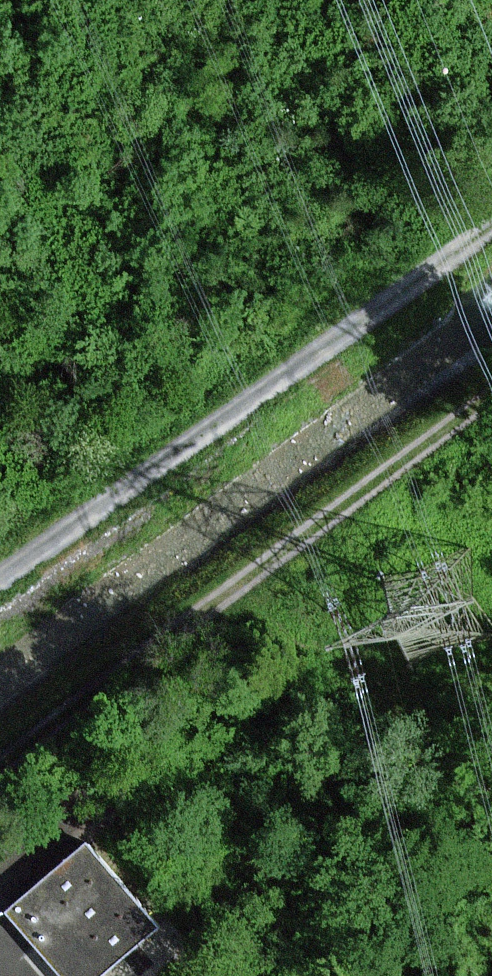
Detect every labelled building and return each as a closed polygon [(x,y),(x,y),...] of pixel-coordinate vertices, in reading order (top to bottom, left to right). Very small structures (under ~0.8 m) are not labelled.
[(74,852),(0,909),(0,921),(43,975),(113,975),(149,947),(74,852)]
